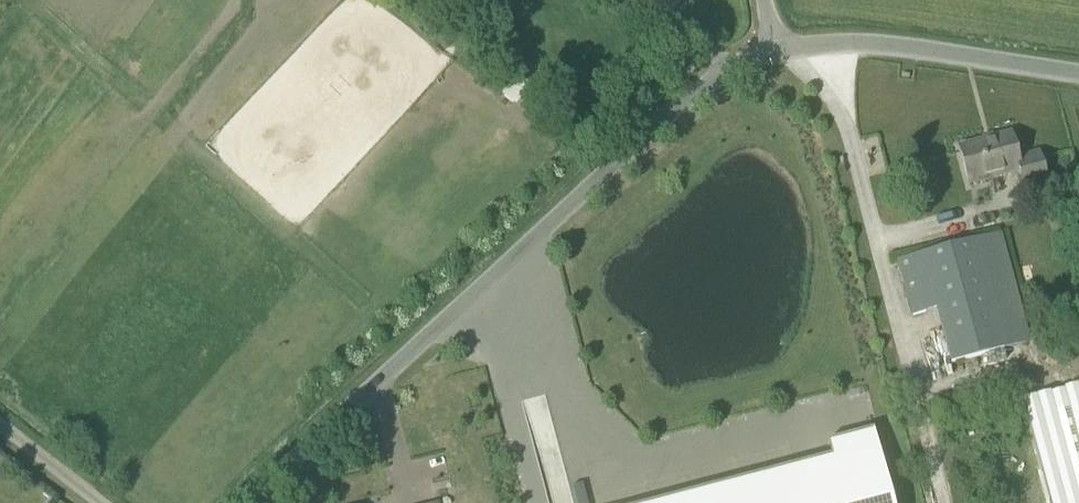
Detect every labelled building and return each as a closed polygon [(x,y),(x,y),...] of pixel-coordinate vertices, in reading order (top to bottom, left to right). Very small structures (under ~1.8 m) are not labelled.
[(959,149),(968,185),(1019,172),(1024,190),(1046,185),(1038,153),(1017,159),(1010,134),(959,149)] [(912,315),(937,308),(951,364),(1028,344),(999,234),(898,261),(912,315)] [(1040,413),(1064,502),(1078,502),(1078,402),(1040,413)] [(873,430),(827,442),(831,457),(656,502),(892,502),(873,430)]
